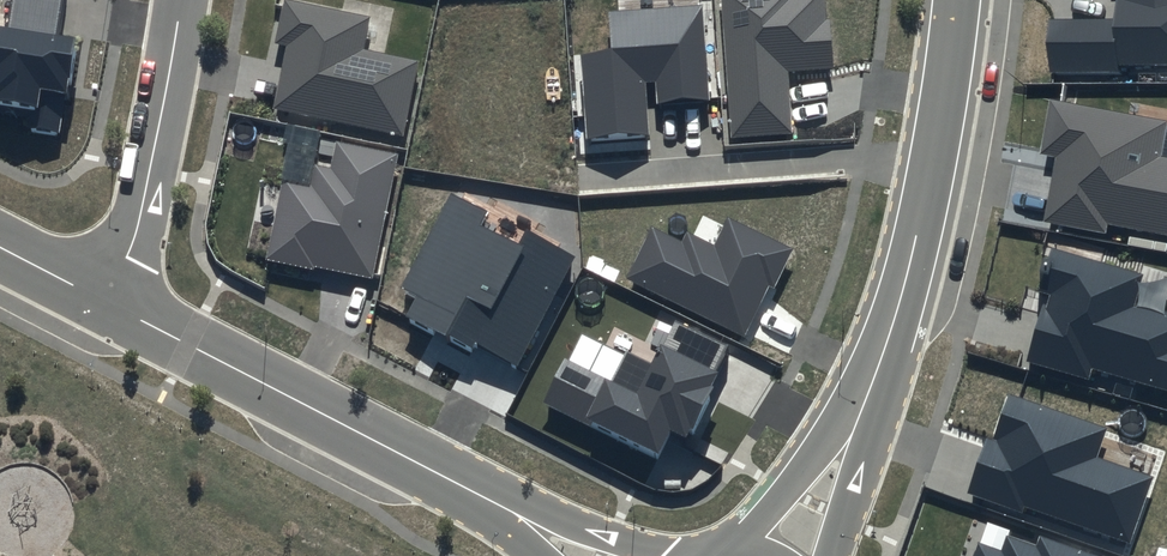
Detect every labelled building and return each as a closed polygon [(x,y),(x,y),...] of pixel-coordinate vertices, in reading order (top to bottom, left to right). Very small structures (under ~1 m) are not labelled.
[(732,149),(795,144),(790,81),(835,78),(832,29),(827,29),(825,0),(722,0),(732,149)] [(1121,24),(1054,25),(1054,81),(1124,80),(1124,72),(1166,72),(1166,0),(1121,0),(1121,24)] [(579,54),(586,139),(648,134),(644,82),(653,81),(655,104),(709,100),(701,6),(611,13),(614,51),(579,54)] [(288,53),(275,114),(404,141),(419,70),(364,58),(371,25),(285,7),(276,50),(288,53)] [(545,57),(541,8),(468,14),(471,65),(431,68),(436,138),(504,133),(505,140),(553,137),(549,81),(532,83),(530,58),(545,57)] [(0,25),(0,108),(36,114),(34,129),(58,133),(64,97),(70,97),(80,38),(0,25)] [(1056,107),(1045,161),(1061,164),(1048,229),(1112,241),(1114,231),(1166,241),(1166,166),(1166,165),(1166,159),(1166,128),(1056,107)] [(398,164),(339,152),(334,177),(316,173),(312,191),(284,185),(267,269),(316,279),(317,274),(373,285),(398,164)] [(451,192),(399,288),(416,297),(406,315),(472,351),(478,340),(517,361),(574,256),(526,231),(518,245),(482,225),(489,212),(451,192)] [(652,227),(627,277),(744,335),(768,286),(774,289),(794,249),(728,216),(713,245),(686,231),(681,241),(652,227)] [(1054,261),(1042,302),(1051,305),(1048,315),(1044,314),(1027,371),(1091,389),(1094,379),(1166,399),(1166,321),(1137,313),(1145,286),(1054,261)] [(637,391),(565,357),(542,404),(657,460),(672,429),(686,435),(730,344),(673,316),(637,391)] [(1108,438),(1010,403),(994,449),(988,446),(968,502),(1023,521),(1025,515),(1132,552),(1156,486),(1098,466),(1108,438)] [(1007,546),(1004,555),(1036,555),(1007,546)] [(1042,546),(1039,555),(1070,555),(1042,546)]
